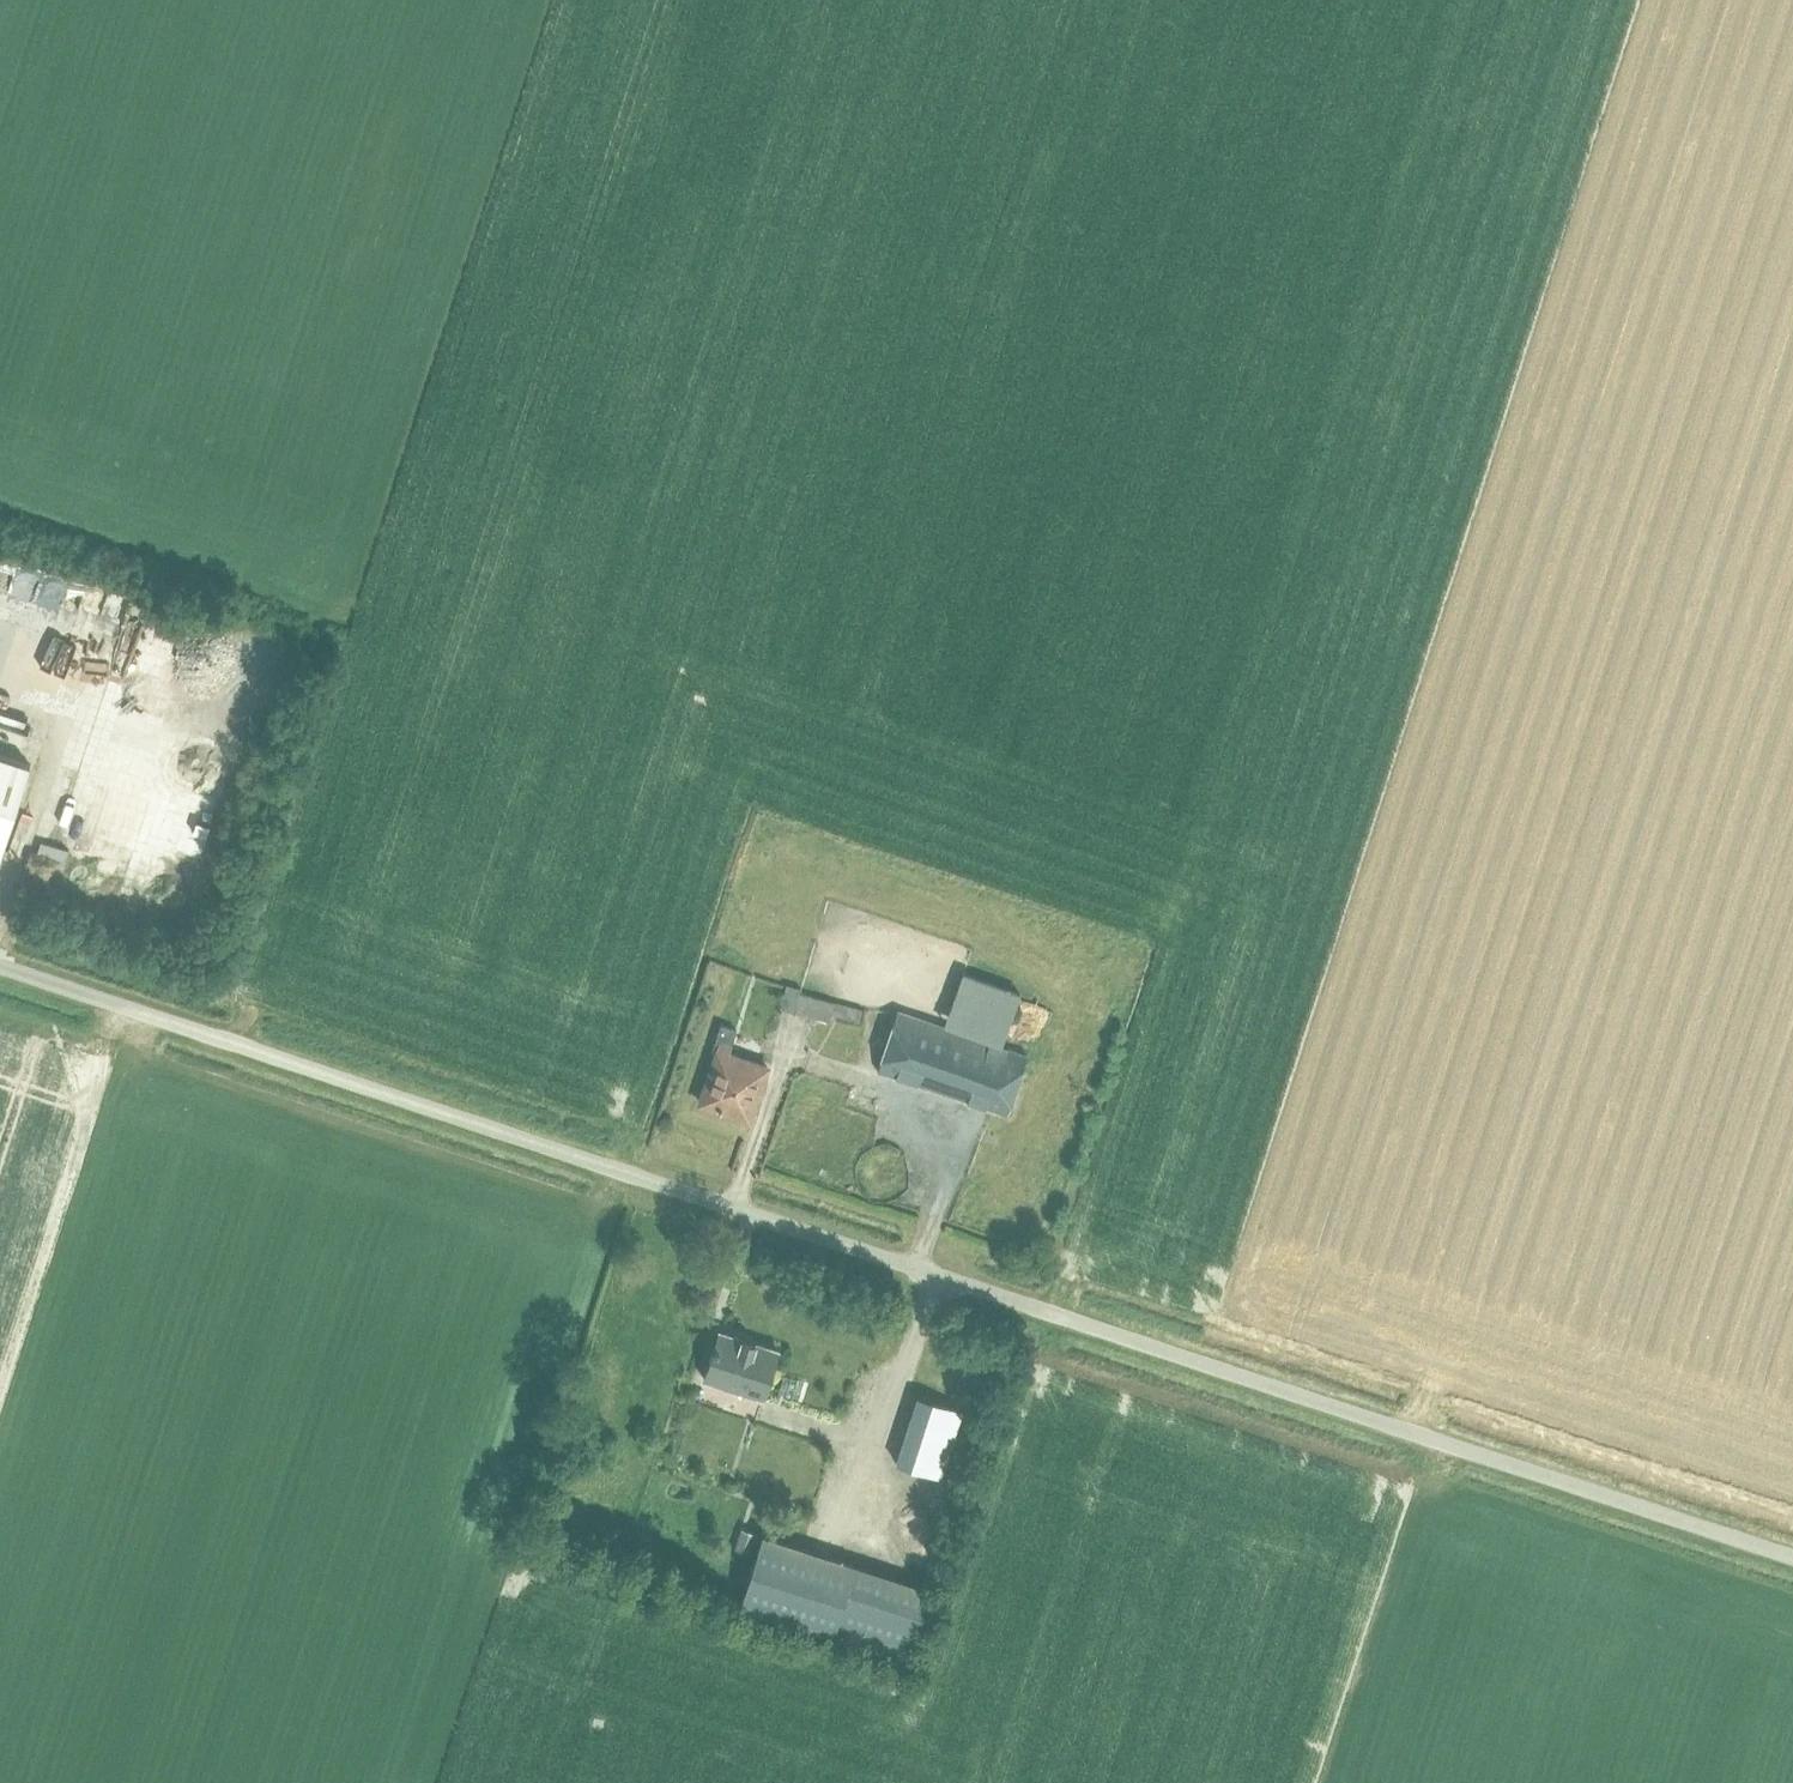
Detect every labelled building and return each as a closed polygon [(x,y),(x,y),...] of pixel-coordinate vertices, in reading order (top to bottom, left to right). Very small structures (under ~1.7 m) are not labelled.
[(38,621),(10,589),(0,598),(0,638),(8,648),(38,621)] [(1,857),(31,765),(0,754),(0,856),(1,857)] [(964,973),(945,1027),(898,1011),(878,1071),(1007,1115),(1027,1055),(1001,1046),(1020,992),(964,973)] [(781,1008),(830,1021),(835,1002),(802,993),(804,989),(787,984),(781,1008)] [(719,1053),(707,1089),(702,1103),(748,1119),(765,1068),(728,1055),(736,1031),(721,1026),(713,1051),(719,1053)] [(779,1349),(747,1339),(719,1330),(704,1378),(705,1379),(709,1367),(728,1373),(724,1385),(730,1387),(763,1397),(779,1349)] [(918,1395),(896,1462),(941,1477),(962,1409),(918,1395)] [(740,1603),(832,1632),(831,1635),(907,1660),(930,1588),(762,1534),(740,1603)]
